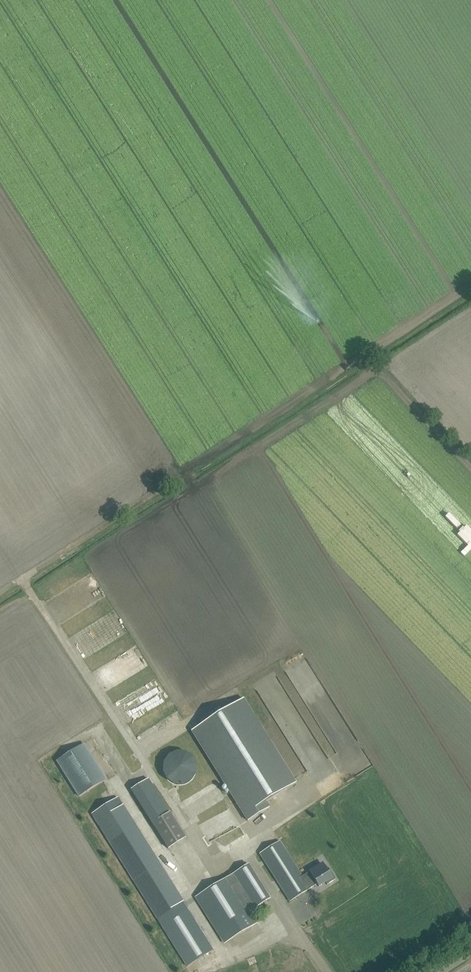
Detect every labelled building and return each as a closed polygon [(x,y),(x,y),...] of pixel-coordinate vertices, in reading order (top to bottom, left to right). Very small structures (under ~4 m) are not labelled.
[(296,782),(244,697),(191,730),(248,821),(270,807),(266,801),(296,782)] [(106,779),(84,742),(55,761),(78,796),(106,779)] [(167,752),(166,782),(196,783),(196,753),(167,752)] [(167,850),(186,839),(153,777),(134,787),(167,850)] [(213,950),(118,798),(92,813),(187,966),(213,950)] [(221,828),(221,827),(226,823),(228,826),(237,821),(230,808),(200,824),(206,836),(221,828)] [(224,844),(243,834),(239,827),(220,836),(224,844)] [(283,839),(280,841),(260,853),(290,901),(317,884),(319,886),(332,878),(323,864),(310,872),(309,871),(302,876),(283,846),(286,844),(283,839)] [(270,899),(248,864),(196,897),(225,943),(257,923),(250,911),(270,899)]
